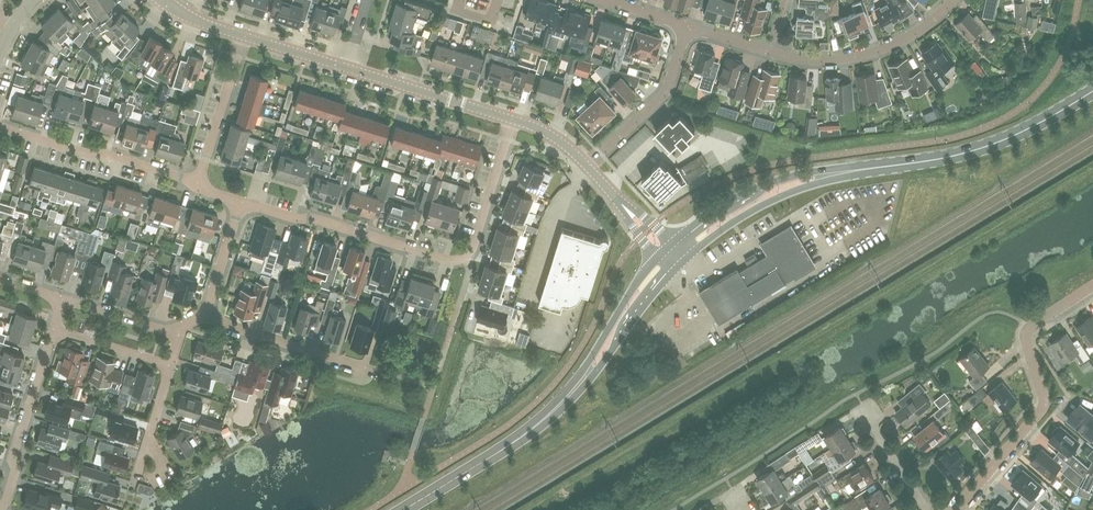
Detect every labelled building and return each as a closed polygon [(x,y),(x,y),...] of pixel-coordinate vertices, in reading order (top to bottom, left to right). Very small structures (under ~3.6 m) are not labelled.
[(65,0),(74,13),(75,14),(81,9),(74,0),(66,0),(65,0)] [(113,0),(95,0),(90,3),(85,7),(94,19),(89,23),(93,28),(104,19),(105,18),(112,12),(108,6),(114,2),(113,0)] [(251,11),(254,0),(241,0),(239,8),(251,11)] [(251,11),(262,15),(267,0),(254,0),(251,11)] [(285,22),(292,0),(273,0),(270,11),(275,12),(274,18),(285,22)] [(305,0),(292,0),(285,22),(297,26),(305,0)] [(397,2),(394,14),(415,21),(416,15),(418,14),(429,18),(433,6),(413,0),(405,0),(404,4),(397,2)] [(544,0),(543,0),(530,0),(525,16),(538,20),(544,0)] [(544,0),(538,20),(543,22),(542,27),(547,29),(542,44),(549,46),(552,34),(557,19),(558,17),(559,12),(560,11),(554,9),(556,4),(544,0)] [(677,5),(690,9),(693,0),(679,0),(677,5)] [(704,14),(717,18),(723,0),(709,0),(704,14)] [(717,18),(730,22),(737,0),(723,0),(717,18)] [(742,10),(740,16),(747,18),(744,26),(760,31),(767,9),(758,6),(760,0),(745,0),(742,10)] [(798,6),(804,6),(808,11),(802,17),(797,17),(797,21),(792,25),(796,30),(796,34),(813,35),(815,17),(814,17),(814,11),(818,8),(827,9),(828,19),(829,19),(828,0),(799,0),(798,6)] [(907,0),(888,0),(888,1),(876,8),(881,18),(879,19),(883,27),(886,25),(888,27),(891,27),(893,26),(894,24),(893,22),(904,16),(899,7),(907,0)] [(994,18),(998,0),(986,0),(982,16),(994,18)] [(1052,9),(1059,11),(1062,0),(1055,0),(1052,9)] [(860,25),(869,22),(861,1),(852,4),(855,12),(834,20),(838,34),(846,31),(847,35),(848,34),(849,38),(859,35),(858,31),(862,29),(860,25)] [(1027,23),(1026,2),(1015,2),(1017,24),(1027,23)] [(309,25),(321,29),(327,9),(316,5),(309,25)] [(339,12),(327,9),(321,29),(333,32),(338,15),(344,16),(347,7),(341,5),(339,12)] [(58,8),(50,16),(64,31),(69,26),(73,30),(79,30),(83,34),(86,31),(75,14),(74,13),(69,18),(58,8)] [(566,30),(572,32),(578,13),(574,11),(575,10),(567,8),(565,14),(559,12),(558,17),(557,19),(552,34),(564,38),(566,30)] [(130,20),(121,12),(117,16),(112,12),(105,18),(104,19),(93,28),(91,30),(96,35),(102,30),(112,39),(117,34),(130,20)] [(988,41),(996,34),(977,13),(973,17),(968,12),(956,23),(970,38),(979,30),(988,41)] [(576,42),(588,45),(588,44),(592,30),(587,28),(591,15),(583,13),(583,14),(578,13),(572,32),(570,40),(576,42)] [(411,32),(411,31),(415,21),(394,14),(390,26),(391,26),(394,27),(411,32)] [(447,26),(450,17),(444,15),(441,24),(447,26)] [(1027,26),(1035,28),(1038,17),(1029,15),(1027,26)] [(64,39),(60,35),(64,31),(50,16),(41,25),(55,38),(51,43),(60,50),(67,55),(68,53),(68,51),(60,43),(64,39)] [(601,40),(608,42),(614,22),(602,18),(594,42),(600,44),(601,40)] [(120,50),(116,55),(122,59),(130,49),(125,44),(126,42),(139,28),(130,20),(117,34),(112,39),(111,40),(120,50)] [(460,33),(464,22),(458,20),(454,31),(460,33)] [(627,26),(614,22),(608,42),(615,44),(613,48),(624,51),(626,46),(628,39),(623,37),(627,26)] [(513,37),(531,42),(533,35),(523,32),(524,26),(517,24),(513,37)] [(476,39),(480,27),(474,25),(470,37),(476,39)] [(415,33),(411,31),(411,32),(394,27),(391,26),(388,34),(391,35),(390,39),(397,41),(395,47),(419,55),(421,48),(411,45),(414,38),(421,40),(423,35),(415,33)] [(635,54),(642,56),(649,33),(647,32),(647,30),(645,29),(643,28),(641,28),(639,30),(637,29),(631,48),(626,46),(624,51),(622,59),(632,62),(635,54)] [(436,40),(439,31),(433,29),(430,38),(436,40)] [(443,35),(453,37),(454,31),(444,29),(443,35)] [(490,43),(494,31),(487,29),(483,41),(490,43)] [(650,58),(648,63),(656,66),(660,53),(657,51),(662,37),(660,36),(659,34),(658,32),(655,32),(653,32),(651,34),(649,33),(642,56),(650,58)] [(146,56),(152,59),(161,43),(150,36),(142,49),(135,45),(126,57),(139,65),(142,61),(144,60),(146,56)] [(431,63),(443,67),(449,47),(443,45),(444,40),(439,38),(431,63)] [(60,50),(51,43),(49,41),(45,47),(32,40),(26,52),(43,61),(46,55),(52,58),(54,54),(57,55),(60,50)] [(931,46),(930,44),(922,50),(923,52),(933,68),(926,72),(937,88),(947,81),(940,71),(953,62),(948,55),(946,56),(937,42),(931,46)] [(152,59),(145,71),(167,83),(169,75),(178,60),(169,55),(172,51),(161,44),(161,43),(152,59)] [(590,60),(594,46),(588,44),(588,45),(583,59),(590,60)] [(454,70),(462,47),(457,46),(456,49),(449,47),(443,67),(454,70)] [(454,70),(466,74),(472,54),(465,52),(466,48),(462,47),(454,70)] [(702,78),(704,79),(701,88),(711,91),(718,68),(711,66),(715,53),(701,49),(695,69),(704,72),(702,78)] [(488,51),(487,53),(483,66),(490,68),(487,80),(499,84),(505,65),(507,57),(488,51)] [(48,63),(43,61),(26,52),(20,63),(33,70),(31,76),(44,80),(46,75),(43,73),(48,63)] [(186,75),(198,79),(204,59),(188,54),(186,60),(180,59),(172,85),(182,88),(186,75)] [(477,77),(483,57),(472,54),(466,74),(477,77)] [(570,55),(565,69),(574,72),(579,57),(570,55)] [(505,65),(499,84),(510,87),(516,68),(518,63),(519,61),(507,57),(505,65)] [(548,59),(541,57),(537,69),(536,72),(543,74),(548,59)] [(574,72),(587,76),(592,61),(579,57),(574,72)] [(729,93),(741,97),(750,71),(741,68),(743,62),(741,61),(740,60),(736,59),(735,60),(727,57),(721,79),(732,83),(729,93)] [(913,95),(928,88),(920,70),(913,74),(906,58),(890,66),(896,78),(894,79),(897,86),(899,85),(899,87),(908,83),(913,95)] [(120,75),(126,68),(116,61),(111,68),(120,75)] [(537,69),(518,63),(516,68),(510,87),(522,91),(526,79),(533,81),(536,72),(537,69)] [(603,80),(609,87),(624,103),(636,92),(627,82),(629,80),(632,83),(637,85),(640,76),(613,68),(603,77),(603,80)] [(649,79),(651,72),(638,68),(636,75),(649,79)] [(775,89),(780,74),(765,69),(762,77),(754,75),(746,102),(759,106),(763,94),(774,98),(777,89),(775,89)] [(876,83),(874,72),(857,75),(860,100),(875,98),(878,107),(892,103),(885,82),(876,83)] [(53,112),(65,116),(72,96),(74,89),(65,86),(68,76),(62,74),(59,79),(56,84),(55,88),(61,89),(60,92),(59,92),(53,112)] [(245,85),(264,90),(268,79),(251,74),(249,81),(247,80),(245,85)] [(555,74),(553,79),(547,99),(548,99),(547,102),(556,105),(557,102),(559,102),(565,83),(563,82),(565,77),(555,74)] [(535,95),(547,99),(553,79),(541,75),(535,95)] [(799,99),(798,106),(811,107),(813,92),(805,92),(807,77),(791,75),(788,97),(799,99)] [(836,109),(853,108),(851,82),(841,82),(841,77),(826,78),(828,98),(835,97),(836,109)] [(30,98),(24,118),(37,122),(43,102),(50,104),(55,88),(56,84),(50,83),(49,82),(45,94),(39,93),(39,95),(32,93),(30,98)] [(81,91),(74,89),(72,96),(65,116),(77,120),(84,100),(83,100),(84,97),(90,98),(94,84),(88,82),(85,92),(81,91)] [(24,118),(30,98),(23,95),(25,88),(13,84),(8,100),(15,102),(11,114),(24,118)] [(100,127),(106,107),(99,105),(102,97),(97,96),(101,86),(94,84),(90,98),(95,100),(94,103),(88,123),(100,127)] [(260,102),(264,90),(245,85),(244,89),(246,90),(244,97),(260,102)] [(600,95),(589,106),(604,122),(606,120),(607,120),(609,120),(610,120),(611,119),(612,119),(613,118),(613,117),(613,115),(613,114),(615,111),(604,99),(609,95),(600,85),(595,90),(600,95)] [(294,105),(306,109),(312,91),(307,89),(307,91),(299,89),(294,105)] [(316,92),(312,91),(306,109),(317,113),(322,96),(315,94),(316,92)] [(565,104),(571,107),(575,94),(569,92),(565,104)] [(329,98),(322,96),(317,113),(328,116),(334,98),(330,96),(329,98)] [(238,107),(257,113),(260,102),(244,97),(241,104),(240,103),(238,107)] [(339,99),(334,98),(328,116),(339,120),(340,120),(343,109),(345,103),(338,101),(339,99)] [(121,118),(123,112),(126,102),(121,100),(120,103),(115,101),(113,109),(106,107),(100,127),(112,131),(116,117),(121,118)] [(201,101),(195,100),(193,106),(199,108),(201,101)] [(135,103),(127,101),(126,102),(123,112),(121,118),(119,125),(125,127),(121,142),(132,145),(140,120),(139,120),(129,117),(129,114),(131,115),(135,103)] [(939,102),(933,105),(935,109),(938,117),(944,114),(939,102)] [(195,117),(197,109),(183,105),(180,112),(195,117)] [(601,124),(604,122),(589,106),(578,116),(593,132),(595,130),(596,130),(598,130),(599,130),(600,129),(601,129),(602,127),(602,126),(602,125),(601,124)] [(253,125),(257,113),(238,107),(237,112),(239,112),(236,120),(253,125)] [(350,111),(343,109),(340,120),(339,120),(337,126),(349,130),(355,111),(350,110),(350,111)] [(359,112),(355,111),(349,130),(361,133),(366,116),(359,114),(359,112)] [(671,148),(678,141),(684,147),(691,140),(688,136),(695,130),(681,114),(674,121),(670,117),(655,131),(671,148)] [(373,118),(366,116),(361,133),(372,137),(378,118),(373,117),(373,118)] [(154,136),(155,133),(159,119),(155,118),(151,121),(140,118),(139,120),(140,120),(132,145),(143,149),(145,141),(151,143),(154,136)] [(382,119),(378,118),(372,137),(383,140),(389,123),(381,121),(382,119)] [(815,136),(817,119),(810,118),(809,126),(807,126),(806,135),(815,136)] [(155,152),(167,156),(172,138),(174,131),(175,128),(169,126),(170,122),(159,119),(155,133),(160,135),(155,152)] [(775,124),(768,122),(766,130),(772,132),(775,124)] [(231,123),(227,135),(246,140),(249,129),(231,123)] [(820,136),(830,135),(830,125),(819,126),(820,136)] [(390,142),(402,146),(407,127),(403,126),(403,128),(395,126),(390,142)] [(412,129),(407,127),(402,146),(413,149),(418,133),(412,131),(412,129)] [(718,127),(715,136),(725,140),(728,131),(718,127)] [(178,132),(174,131),(172,138),(167,156),(178,160),(184,141),(179,140),(180,137),(178,132)] [(413,149),(424,153),(430,134),(426,133),(425,135),(418,133),(413,149)] [(424,153),(436,157),(441,140),(434,138),(435,136),(430,134),(424,153)] [(441,156),(449,158),(455,138),(442,134),(441,140),(436,157),(434,163),(439,165),(441,160),(439,159),(441,156)] [(224,146),(242,152),(249,154),(250,149),(244,147),(246,140),(227,135),(224,146)] [(280,135),(276,145),(275,148),(282,150),(286,137),(280,135)] [(468,142),(455,138),(449,158),(458,161),(457,165),(455,164),(453,170),(459,171),(468,142)] [(269,147),(275,149),(275,148),(276,145),(259,139),(257,144),(269,147)] [(468,142),(459,171),(458,175),(463,177),(465,170),(464,170),(465,166),(474,169),(481,146),(468,142)] [(322,148),(325,149),(339,154),(340,149),(323,144),(322,148)] [(308,155),(314,157),(317,147),(317,146),(311,145),(308,155)] [(240,159),(242,152),(224,146),(220,157),(245,165),(247,161),(240,159)] [(275,149),(269,147),(265,159),(262,170),(268,172),(275,149)] [(325,149),(322,148),(317,147),(314,157),(313,162),(320,164),(325,149)] [(3,166),(7,167),(8,163),(5,162),(8,151),(0,149),(0,165),(3,166)] [(274,174),(287,178),(293,157),(280,153),(274,174)] [(642,179),(660,198),(666,192),(668,195),(677,185),(678,186),(677,187),(678,188),(688,182),(688,181),(708,169),(705,165),(708,163),(702,154),(700,155),(679,167),(678,166),(679,169),(675,172),(669,166),(667,167),(661,161),(653,169),(653,168),(642,179)] [(24,173),(28,157),(21,155),(16,170),(24,173)] [(262,170),(265,159),(255,156),(254,160),(258,161),(255,168),(262,170)] [(300,182),(307,161),(293,157),(287,178),(300,182)] [(348,157),(346,163),(353,166),(355,159),(348,157)] [(527,188),(540,194),(542,195),(548,184),(540,180),(545,170),(535,165),(534,167),(526,163),(519,177),(530,182),(527,188)] [(33,196),(37,197),(46,169),(34,165),(28,184),(36,186),(33,196)] [(310,196),(321,200),(329,175),(331,171),(318,167),(310,194),(311,194),(310,196)] [(51,191),(57,173),(46,169),(37,197),(42,199),(43,195),(50,197),(51,191)] [(347,208),(359,212),(365,193),(368,183),(360,184),(355,182),(359,172),(352,170),(352,169),(351,172),(350,174),(347,183),(344,193),(342,199),(349,201),(347,208)] [(64,175),(57,173),(51,191),(58,193),(56,201),(60,202),(70,172),(65,170),(64,175)] [(350,174),(351,172),(343,170),(342,175),(337,173),(336,177),(329,175),(321,200),(333,203),(334,201),(335,201),(341,182),(347,183),(350,174)] [(67,196),(74,198),(80,180),(73,178),(74,173),(70,172),(60,202),(65,203),(67,196)] [(14,182),(20,184),(23,175),(17,173),(15,178),(14,182)] [(437,194),(442,179),(433,176),(428,191),(437,194)] [(76,215),(80,217),(92,179),(88,178),(87,182),(80,180),(74,198),(81,200),(76,215)] [(105,189),(102,188),(103,187),(95,185),(97,180),(92,179),(80,217),(80,220),(84,221),(90,203),(97,205),(100,195),(103,196),(105,189)] [(394,194),(398,181),(390,179),(388,188),(383,201),(391,203),(385,220),(386,220),(385,222),(396,226),(403,204),(405,197),(394,194)] [(19,188),(20,184),(14,182),(11,190),(18,192),(19,188)] [(109,184),(102,208),(114,211),(116,204),(123,206),(129,188),(116,184),(116,186),(109,184)] [(465,202),(470,188),(459,184),(457,191),(459,191),(456,200),(465,202)] [(383,201),(388,188),(381,186),(380,190),(374,188),(372,195),(365,193),(359,212),(372,216),(377,199),(383,201)] [(142,192),(129,188),(123,206),(130,208),(128,216),(140,219),(144,206),(137,204),(142,192)] [(422,207),(427,191),(420,188),(415,205),(422,207)] [(513,190),(509,202),(530,210),(535,198),(537,199),(540,194),(527,188),(524,194),(513,190)] [(154,216),(161,218),(167,200),(154,196),(150,208),(144,206),(140,219),(146,221),(146,222),(152,224),(154,216)] [(435,223),(438,224),(445,203),(431,199),(424,220),(427,221),(427,223),(428,225),(433,226),(435,225),(435,223)] [(180,203),(167,200),(161,218),(174,222),(171,229),(178,231),(182,218),(176,216),(180,203)] [(15,209),(16,206),(0,202),(0,210),(13,214),(15,209)] [(525,229),(527,223),(525,222),(530,210),(509,202),(504,214),(514,218),(512,224),(525,229)] [(445,203),(438,224),(452,229),(458,208),(445,203)] [(407,229),(408,227),(409,227),(415,207),(403,204),(396,226),(407,229)] [(32,212),(41,214),(42,209),(34,206),(32,212)] [(192,228),(199,230),(205,211),(192,207),(188,220),(182,218),(178,231),(190,235),(192,228)] [(218,215),(205,211),(199,230),(197,237),(209,241),(218,215)] [(54,221),(47,219),(40,217),(37,226),(51,230),(48,239),(56,242),(56,240),(59,231),(61,223),(54,221)] [(420,231),(425,220),(420,218),(416,229),(420,231)] [(9,245),(11,235),(16,222),(15,222),(7,219),(6,224),(4,223),(1,232),(0,232),(0,247),(7,249),(9,245)] [(25,264),(32,244),(33,240),(25,237),(25,235),(23,234),(26,223),(16,220),(15,222),(16,222),(11,235),(9,245),(16,247),(12,260),(25,264)] [(72,237),(75,228),(61,223),(59,231),(69,234),(68,236),(72,237)] [(272,273),(278,252),(269,249),(275,229),(258,223),(248,254),(264,259),(261,270),(272,273)] [(495,239),(517,246),(520,234),(523,234),(525,229),(512,224),(510,231),(499,227),(495,239)] [(738,267),(699,290),(719,323),(738,311),(795,277),(813,265),(790,227),(762,245),(767,254),(758,260),(756,255),(746,261),(749,266),(740,271),(738,267)] [(84,253),(91,232),(75,228),(72,237),(79,239),(75,253),(83,256),(84,253)] [(601,240),(562,229),(539,303),(561,310),(563,303),(566,303),(569,304),(570,303),(573,303),(575,302),(578,300),(580,298),(581,296),(582,293),(589,295),(604,247),(606,247),(608,245),(609,244),(609,241),(608,239),(606,238),(604,238),(602,239),(601,240)] [(99,235),(91,232),(84,253),(92,256),(99,235)] [(299,259),(299,257),(301,257),(307,239),(291,234),(285,255),(279,253),(277,260),(288,263),(290,257),(299,259)] [(127,238),(120,236),(116,249),(123,251),(127,238)] [(502,255),(500,261),(513,265),(515,259),(513,258),(517,246),(495,239),(491,252),(502,255)] [(40,247),(32,244),(25,264),(39,268),(47,242),(43,240),(40,247)] [(331,262),(336,245),(323,241),(316,261),(317,261),(315,268),(327,272),(325,280),(321,278),(319,286),(330,289),(336,270),(338,264),(331,262)] [(360,292),(364,277),(369,261),(362,259),(365,251),(350,246),(343,268),(353,271),(351,277),(355,279),(351,289),(360,292)] [(67,277),(74,255),(59,250),(52,272),(67,277)] [(104,266),(103,269),(108,271),(114,253),(104,250),(100,264),(104,266)] [(203,262),(205,256),(192,252),(190,258),(203,262)] [(176,254),(174,262),(184,265),(186,257),(176,254)] [(389,291),(394,275),(387,273),(391,259),(378,255),(369,281),(376,283),(378,283),(377,287),(389,291)] [(89,286),(90,284),(97,286),(104,266),(100,264),(88,261),(82,282),(84,282),(84,284),(85,286),(87,286),(89,286)] [(126,295),(132,274),(123,272),(125,265),(113,261),(109,275),(115,277),(111,291),(126,295)] [(511,272),(513,265),(500,261),(498,268),(487,264),(483,276),(505,283),(509,271),(511,272)] [(309,270),(307,278),(319,282),(321,274),(309,270)] [(160,301),(168,276),(156,272),(154,281),(143,278),(136,299),(151,303),(153,298),(160,301)] [(195,290),(197,282),(195,281),(196,280),(180,275),(180,276),(170,273),(166,287),(175,290),(173,298),(189,303),(193,289),(195,290)] [(489,298),(497,301),(502,303),(504,296),(501,295),(505,283),(483,276),(479,289),(491,292),(489,298)] [(408,303),(414,305),(422,281),(410,277),(409,281),(402,279),(394,304),(407,308),(408,303)] [(273,296),(278,281),(271,279),(266,293),(273,296)] [(250,316),(253,308),(259,310),(267,285),(256,281),(253,293),(241,290),(235,312),(250,316)] [(432,316),(437,301),(440,292),(432,290),(434,284),(422,281),(414,305),(414,306),(421,308),(419,312),(432,316)] [(338,340),(345,318),(336,316),(338,309),(333,308),(335,299),(328,297),(324,310),(331,312),(324,336),(338,340)] [(16,303),(0,298),(0,307),(13,311),(16,303)] [(378,305),(387,307),(389,301),(380,298),(378,305)] [(319,318),(324,301),(317,299),(315,305),(308,303),(306,308),(300,306),(294,327),(307,331),(312,316),(319,318)] [(477,320),(498,327),(498,329),(499,331),(501,333),(504,333),(506,332),(507,329),(507,327),(506,325),(504,324),(508,313),(512,314),(514,306),(502,303),(497,301),(495,308),(482,304),(477,320)] [(279,329),(286,307),(271,302),(264,324),(279,329)] [(378,305),(374,319),(382,321),(383,320),(387,307),(378,305)] [(395,311),(387,308),(383,320),(392,322),(395,311)] [(16,311),(13,323),(32,329),(36,317),(16,311)] [(1077,326),(1090,346),(1092,344),(1092,316),(1077,326)] [(29,342),(32,329),(13,323),(6,321),(5,326),(8,330),(10,330),(9,335),(29,342)] [(356,323),(350,344),(367,349),(372,332),(373,328),(371,328),(356,323)] [(433,336),(435,330),(430,328),(427,329),(426,333),(425,334),(433,336)] [(526,344),(529,334),(521,331),(518,342),(526,344)] [(1081,363),(1090,357),(1081,342),(1075,346),(1067,333),(1051,344),(1063,362),(1076,354),(1081,363)] [(218,363),(222,348),(198,340),(193,355),(218,363)] [(981,372),(989,365),(975,346),(960,358),(975,376),(969,380),(976,389),(987,380),(981,372)] [(82,357),(83,352),(81,352),(82,350),(74,347),(73,349),(67,347),(62,361),(59,360),(56,369),(69,373),(68,379),(81,383),(89,360),(82,357)] [(20,368),(24,356),(4,349),(3,355),(0,354),(0,362),(20,368)] [(118,386),(122,371),(112,368),(114,362),(98,357),(91,380),(107,385),(107,383),(118,386)] [(237,377),(239,372),(242,361),(235,359),(230,374),(237,377)] [(246,374),(239,372),(237,377),(232,392),(234,395),(245,399),(247,398),(249,389),(252,390),(254,383),(263,386),(269,366),(263,364),(261,361),(257,363),(250,360),(246,374)] [(20,368),(0,362),(0,375),(16,380),(17,379),(19,380),(23,369),(20,368)] [(291,395),(293,386),(295,386),(297,381),(295,380),(297,372),(282,368),(280,373),(274,371),(263,404),(270,407),(271,403),(277,405),(279,401),(287,404),(290,394),(291,395)] [(205,391),(210,375),(189,369),(184,384),(205,391)] [(131,383),(130,385),(131,385),(129,391),(144,395),(143,398),(149,400),(153,388),(150,387),(154,374),(139,370),(134,384),(131,383)] [(233,383),(235,376),(215,370),(213,377),(233,383)] [(1004,411),(1017,400),(1002,381),(989,392),(1004,411)] [(131,385),(130,385),(122,383),(116,403),(122,405),(123,401),(125,402),(129,391),(131,385)] [(925,409),(931,404),(923,393),(926,391),(920,383),(906,394),(911,400),(896,412),(907,425),(925,410),(925,409)] [(963,414),(974,405),(988,394),(982,387),(957,407),(963,414)] [(8,406),(13,392),(0,388),(0,403),(8,406)] [(79,417),(84,401),(65,395),(62,405),(50,401),(45,415),(65,421),(68,414),(79,417)] [(197,417),(202,401),(181,395),(176,410),(197,417)] [(947,402),(933,413),(938,419),(952,407),(947,402)] [(4,420),(6,419),(8,417),(9,415),(8,413),(7,411),(8,406),(0,403),(0,418),(4,420)] [(1080,403),(1068,417),(1091,437),(1092,435),(1092,414),(1080,403)] [(132,442),(137,426),(121,421),(123,415),(110,411),(108,419),(114,421),(110,435),(132,442)] [(219,431),(222,423),(201,416),(199,425),(219,431)] [(974,424),(980,431),(986,426),(979,419),(974,424)] [(192,433),(195,424),(180,420),(178,428),(179,431),(167,438),(179,457),(193,448),(186,437),(192,433)] [(939,445),(950,437),(945,431),(943,432),(934,421),(915,436),(926,449),(935,441),(939,445)] [(65,441),(69,428),(50,422),(47,430),(41,428),(37,443),(48,446),(48,448),(57,451),(61,440),(65,441)] [(965,429),(979,446),(985,442),(971,424),(965,429)] [(841,426),(825,435),(833,447),(826,451),(826,452),(849,437),(841,426)] [(1084,476),(1088,472),(1090,468),(1071,451),(1079,441),(1061,426),(1060,427),(1059,426),(1057,426),(1053,431),(1053,433),(1054,434),(1050,439),(1064,451),(1060,455),(1084,476)] [(1000,427),(994,433),(1001,438),(1006,432),(1000,427)] [(804,441),(795,446),(799,453),(806,449),(822,438),(819,432),(804,441)] [(849,437),(826,452),(829,457),(833,455),(837,462),(843,458),(856,450),(856,449),(859,447),(854,440),(852,442),(849,437)] [(124,471),(128,457),(112,452),(114,445),(99,440),(96,452),(105,455),(103,464),(124,471)] [(795,446),(786,452),(790,458),(799,453),(795,446)] [(1079,485),(1084,476),(1060,455),(1057,453),(1053,457),(1042,448),(1030,462),(1050,478),(1059,468),(1077,483),(1079,485)] [(950,479),(963,468),(959,463),(964,459),(957,451),(952,455),(948,450),(935,460),(950,479)] [(787,476),(784,471),(778,475),(775,469),(791,459),(790,458),(786,452),(765,465),(766,466),(767,465),(770,470),(757,478),(765,490),(787,476)] [(73,462),(76,462),(77,457),(66,453),(64,459),(73,462)] [(70,470),(73,462),(64,459),(50,455),(48,463),(38,460),(33,476),(55,483),(59,472),(69,475),(70,473),(70,470)] [(70,470),(70,473),(79,476),(80,474),(83,465),(76,462),(73,462),(70,470)] [(857,488),(874,477),(864,462),(837,480),(842,487),(853,480),(857,488)] [(828,464),(813,474),(817,480),(831,471),(832,471),(828,464)] [(96,486),(93,494),(116,501),(119,492),(118,491),(120,485),(107,481),(109,473),(83,465),(80,474),(79,476),(79,477),(91,481),(90,484),(96,486)] [(963,468),(957,473),(963,480),(968,474),(963,468)] [(1021,501),(1031,507),(1035,509),(1047,509),(1048,508),(1033,496),(1042,486),(1023,470),(1022,469),(1020,470),(1016,475),(1016,476),(1017,477),(1012,483),(1026,495),(1021,501)] [(831,471),(817,480),(821,486),(826,494),(831,491),(826,483),(835,477),(831,472),(831,471)] [(799,482),(803,489),(817,480),(813,474),(799,482)] [(789,491),(788,490),(796,485),(790,475),(787,476),(765,490),(772,502),(789,491)] [(800,509),(801,508),(797,501),(821,486),(817,480),(803,489),(787,499),(794,509),(800,509)] [(1092,485),(1085,480),(1081,487),(1090,491),(1092,485)] [(62,497),(45,492),(44,493),(29,489),(24,505),(35,508),(34,509),(47,509),(49,503),(59,506),(62,497)] [(870,504),(873,509),(879,509),(890,503),(881,489),(874,493),(873,492),(860,500),(857,495),(843,503),(848,509),(856,509),(862,506),(863,508),(870,504)] [(94,503),(78,497),(75,507),(84,509),(92,509),(94,503)] [(1031,507),(1021,501),(1019,499),(1011,509),(1029,509),(1031,507)]
